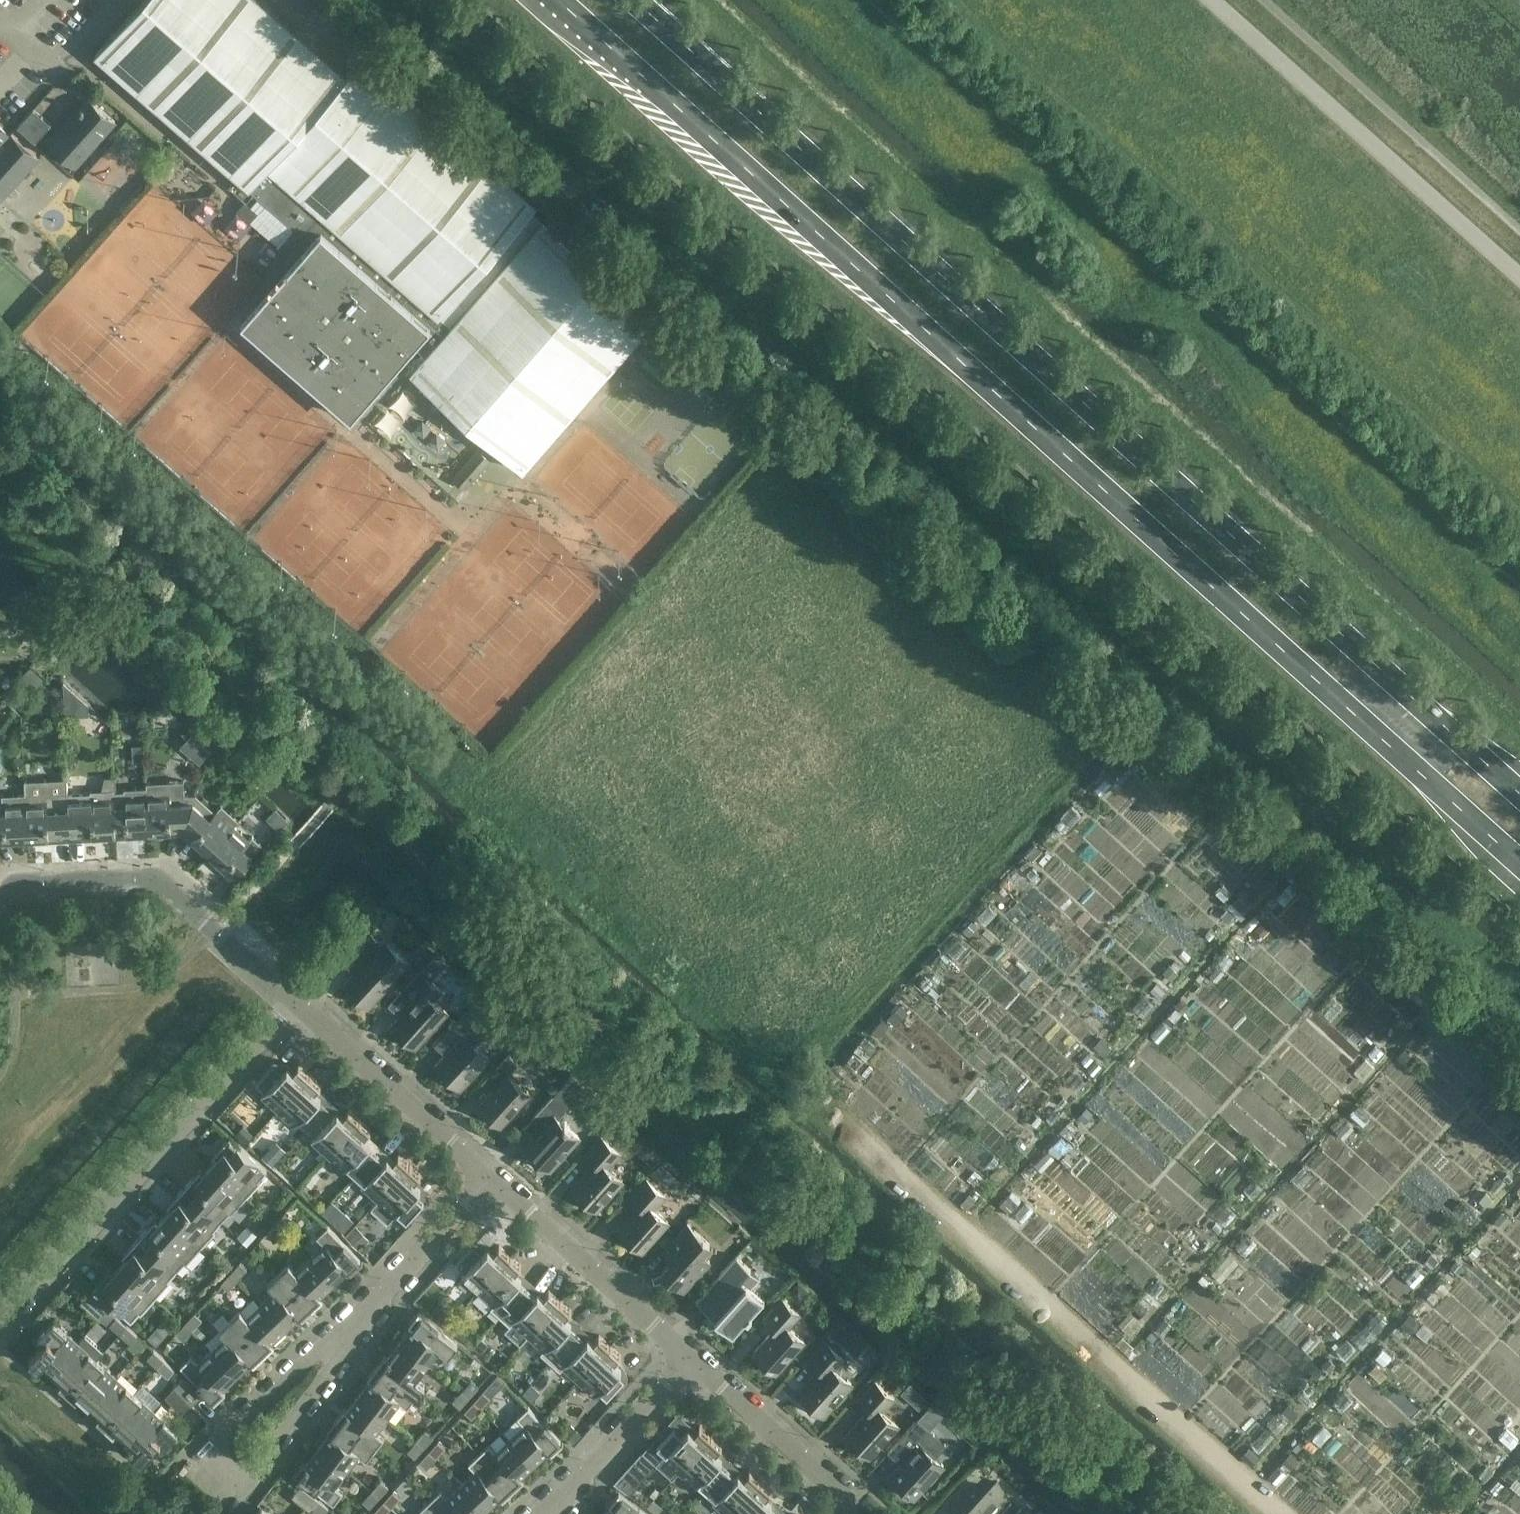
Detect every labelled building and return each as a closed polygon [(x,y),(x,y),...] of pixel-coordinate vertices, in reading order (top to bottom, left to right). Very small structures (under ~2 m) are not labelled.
[(261,0),(145,0),(97,55),(259,195),(243,214),(298,265),(250,320),(351,408),(394,358),(398,361),(412,345),(425,355),(411,371),(494,444),(513,461),(523,470),(656,317),(544,218),(539,224),(528,215),(538,204),(383,69),(390,61),(374,47),(348,76),(261,0)] [(76,166),(117,121),(88,95),(71,115),(70,114),(62,122),(63,123),(47,140),(76,166)] [(17,125),(35,142),(51,123),(33,107),(17,125)] [(39,158),(12,134),(0,147),(0,201),(39,158)] [(101,157),(95,165),(111,177),(117,169),(101,157)] [(203,298),(238,258),(192,218),(172,241),(192,258),(177,275),(203,298)] [(441,434),(454,423),(444,410),(431,421),(441,434)] [(478,448),(468,460),(453,478),(465,489),(480,471),(491,459),(478,448)] [(1142,768),(1136,763),(1131,769),(1137,774),(1142,768)] [(1101,795),(1112,785),(1105,779),(1095,790),(1101,795)] [(169,786),(147,787),(149,830),(171,829),(182,833),(196,794),(170,795),(169,786)] [(114,789),(113,789),(115,832),(115,837),(133,836),(133,831),(149,830),(147,787),(124,788),(124,790),(114,791),(114,789)] [(91,792),(69,793),(71,839),(100,838),(100,833),(115,832),(113,789),(91,790),(91,792)] [(47,792),(24,793),(27,837),(43,836),(43,841),(71,839),(69,793),(47,794),(47,792)] [(0,804),(0,841),(5,838),(27,837),(24,793),(2,794),(3,804),(0,804)] [(216,811),(196,794),(182,833),(193,837),(210,852),(239,819),(222,804),(216,811)] [(1065,833),(1081,816),(1072,807),(1055,825),(1065,833)] [(239,819),(210,852),(222,863),(218,866),(232,878),(263,844),(253,835),(250,839),(234,825),(239,820),(239,819)] [(1032,862),(1041,851),(1035,846),(1025,856),(1032,862)] [(1199,858),(1204,852),(1199,847),(1194,853),(1199,858)] [(1268,853),(1265,857),(1274,865),(1277,862),(1268,853)] [(1043,867),(1051,858),(1047,854),(1039,863),(1043,867)] [(1033,881),(1040,874),(1033,868),(1026,875),(1033,881)] [(1290,871),(1286,876),(1298,888),(1303,883),(1290,871)] [(1285,906),(1298,891),(1290,883),(1276,899),(1285,906)] [(1224,901),(1233,893),(1224,884),(1216,893),(1224,901)] [(1008,892),(1002,887),(999,891),(1005,896),(1008,892)] [(1244,913),(1250,907),(1239,896),(1233,903),(1244,913)] [(1277,905),(1272,900),(1266,906),(1272,911),(1277,905)] [(1246,917),(1231,902),(1227,907),(1242,921),(1246,917)] [(987,926),(997,914),(988,906),(978,918),(987,926)] [(1226,921),(1233,915),(1227,909),(1220,916),(1226,921)] [(1139,910),(1136,913),(1144,920),(1147,916),(1139,910)] [(1251,932),(1261,921),(1255,916),(1245,926),(1251,932)] [(969,936),(978,927),(972,921),(963,930),(969,936)] [(1269,930),(1261,923),(1255,930),(1263,938),(1269,930)] [(1210,940),(1215,935),(1210,930),(1205,936),(1210,940)] [(985,931),(982,934),(993,944),(995,941),(985,931)] [(370,1006),(410,963),(384,939),(382,942),(371,933),(349,957),(360,966),(344,983),(370,1006)] [(956,959),(967,948),(959,939),(948,951),(956,959)] [(1240,946),(1233,939),(1229,943),(1236,950),(1240,946)] [(434,975),(450,958),(440,949),(424,966),(434,975)] [(1227,969),(1234,960),(1227,954),(1219,963),(1227,969)] [(1171,981),(1178,973),(1170,965),(1163,973),(1171,981)] [(1217,983),(1225,974),(1217,968),(1210,977),(1217,983)] [(434,999),(442,990),(420,971),(390,1004),(391,1005),(402,993),(411,1002),(391,1025),(399,1032),(399,1036),(404,1041),(408,1041),(416,1047),(448,1011),(434,999)] [(1025,991),(1037,979),(1030,973),(1019,985),(1025,991)] [(1200,983),(1205,978),(1201,974),(1196,979),(1200,983)] [(926,991),(933,985),(927,979),(920,985),(926,991)] [(1159,999),(1166,992),(1157,983),(1151,990),(1159,999)] [(1422,1004),(1430,995),(1422,988),(1414,996),(1422,1004)] [(1143,1017),(1154,1005),(1145,996),(1134,1008),(1143,1017)] [(1183,1013),(1190,1006),(1183,1000),(1177,1007),(1183,1013)] [(895,1027),(909,1013),(900,1005),(887,1018),(895,1027)] [(1175,1022),(1182,1014),(1176,1008),(1169,1016),(1175,1022)] [(462,1088),(490,1057),(476,1044),(490,1030),(468,1009),(435,1044),(436,1045),(451,1029),(461,1038),(436,1065),(462,1088)] [(880,1039),(890,1026),(882,1020),(872,1032),(880,1039)] [(1158,1043),(1169,1029),(1164,1025),(1152,1038),(1158,1043)] [(1362,1041),(1353,1033),(1349,1038),(1358,1046),(1362,1041)] [(866,1061),(877,1049),(865,1038),(854,1051),(866,1061)] [(1103,1056),(1112,1048),(1102,1038),(1093,1046),(1103,1056)] [(1376,1061),(1385,1052),(1378,1045),(1369,1055),(1376,1061)] [(1412,1056),(1405,1050),(1397,1059),(1404,1065),(1412,1056)] [(502,1125),(530,1093),(509,1074),(519,1063),(508,1053),(484,1080),(485,1081),(502,1062),(511,1070),(479,1105),(490,1115),(491,1118),(496,1123),(500,1123),(502,1125)] [(1087,1067),(1094,1059),(1088,1054),(1081,1061),(1087,1067)] [(1362,1081),(1374,1068),(1366,1060),(1354,1073),(1362,1081)] [(1093,1076),(1102,1067),(1096,1061),(1088,1071),(1093,1076)] [(261,1094),(278,1109),(310,1074),(299,1064),(293,1070),(288,1065),(282,1071),(273,1064),(256,1083),(264,1091),(261,1094)] [(866,1078),(874,1070),(870,1066),(862,1075),(866,1078)] [(310,1074),(278,1109),(295,1125),(298,1121),(306,1128),(327,1106),(319,1098),(321,1096),(316,1090),(321,1084),(310,1074)] [(1078,1092),(1086,1082),(1079,1076),(1071,1086),(1078,1092)] [(1103,1093),(1108,1087),(1105,1084),(1100,1090),(1103,1093)] [(559,1118),(566,1110),(566,1105),(553,1094),(528,1122),(538,1131),(525,1146),(551,1169),(580,1136),(567,1125),(569,1123),(565,1120),(564,1122),(559,1118)] [(1062,1107),(1068,1101),(1064,1097),(1058,1103),(1062,1107)] [(335,1113),(327,1106),(306,1128),(315,1136),(311,1139),(328,1154),(360,1119),(349,1109),(343,1115),(337,1110),(335,1113)] [(1363,1127),(1371,1117),(1358,1106),(1350,1116),(1363,1127)] [(1085,1123),(1094,1114),(1087,1107),(1078,1117),(1085,1123)] [(1052,1124),(1060,1115),(1054,1110),(1046,1119),(1052,1124)] [(1036,1127),(1041,1121),(1037,1117),(1032,1123),(1036,1127)] [(360,1119),(328,1154),(345,1170),(348,1166),(356,1173),(377,1151),(369,1143),(371,1141),(366,1135),(371,1129),(360,1119)] [(1067,1139),(1078,1127),(1071,1120),(1060,1132),(1067,1139)] [(1344,1140),(1355,1129),(1348,1123),(1337,1134),(1344,1140)] [(1314,1132),(1308,1127),(1304,1131),(1310,1136),(1314,1132)] [(581,1202),(586,1205),(589,1204),(596,1210),(623,1180),(611,1169),(610,1163),(619,1153),(620,1154),(621,1153),(601,1135),(585,1153),(595,1163),(572,1188),(579,1195),(579,1198),(581,1202)] [(216,1159),(210,1165),(245,1196),(267,1171),(230,1137),(213,1155),(216,1159)] [(1061,1137),(1049,1149),(1059,1158),(1070,1145),(1061,1137)] [(1027,1146),(1020,1139),(1015,1144),(1022,1151),(1027,1146)] [(1074,1157),(1079,1151),(1074,1147),(1069,1152),(1074,1157)] [(949,1166),(961,1152),(956,1148),(944,1161),(949,1166)] [(385,1158),(377,1151),(356,1173),(365,1181),(361,1184),(378,1199),(410,1164),(399,1154),(393,1160),(387,1155),(385,1158)] [(1042,1172),(1055,1159),(1048,1152),(1035,1165),(1042,1172)] [(1074,1163),(1066,1155),(1061,1161),(1069,1168),(1074,1163)] [(999,1161),(994,1157),(989,1163),(994,1167),(999,1161)] [(410,1164),(378,1199),(395,1215),(398,1211),(407,1219),(424,1200),(416,1192),(421,1186),(416,1180),(421,1174),(410,1164)] [(200,1169),(184,1187),(222,1221),(245,1196),(210,1165),(204,1172),(200,1169)] [(1028,1180),(1035,1173),(1028,1167),(1021,1173),(1028,1180)] [(1300,1189),(1313,1176),(1303,1167),(1291,1180),(1300,1189)] [(986,1180),(975,1170),(966,1179),(971,1183),(972,1182),(980,1188),(986,1180)] [(668,1221),(657,1211),(657,1205),(666,1195),(647,1178),(630,1196),(641,1206),(619,1230),(642,1250),(668,1221)] [(1496,1194),(1506,1183),(1500,1178),(1490,1189),(1496,1194)] [(1253,1201),(1263,1190),(1254,1181),(1243,1191),(1253,1201)] [(1023,1196),(1030,1188),(1024,1183),(1017,1190),(1023,1196)] [(171,1208),(165,1215),(200,1246),(222,1221),(184,1187),(168,1205),(171,1208)] [(1511,1204),(1519,1196),(1513,1191),(1506,1199),(1511,1204)] [(1016,1207),(1022,1201),(1012,1192),(1006,1197),(1016,1207)] [(1485,1206),(1492,1198),(1486,1192),(1479,1201),(1485,1206)] [(976,1200),(969,1194),(960,1203),(967,1210),(976,1200)] [(1010,1215),(1016,1208),(1006,1199),(1000,1205),(1010,1215)] [(1024,1223),(1034,1210),(1026,1203),(1015,1216),(1024,1223)] [(1269,1222),(1278,1212),(1270,1205),(1261,1215),(1269,1222)] [(1226,1226),(1237,1213),(1228,1206),(1217,1219),(1226,1226)] [(276,1222),(283,1229),(293,1218),(285,1212),(276,1222)] [(1504,1229),(1511,1221),(1502,1213),(1494,1221),(1504,1229)] [(155,1219),(139,1237),(177,1271),(200,1246),(165,1215),(159,1222),(155,1219)] [(276,1222),(266,1232),(274,1239),(283,1229),(276,1222)] [(684,1289),(710,1260),(697,1249),(706,1239),(688,1223),(669,1243),(678,1251),(662,1269),(684,1289)] [(1218,1233),(1222,1229),(1216,1223),(1212,1227),(1218,1233)] [(1250,1233),(1256,1226),(1252,1223),(1247,1229),(1250,1233)] [(324,1244),(310,1257),(335,1283),(348,1270),(351,1272),(362,1262),(328,1226),(317,1236),(324,1244)] [(1245,1257),(1257,1244),(1247,1236),(1236,1248),(1245,1257)] [(126,1258),(120,1265),(155,1296),(177,1271),(139,1237),(123,1255),(126,1258)] [(462,1275),(479,1290),(511,1255),(500,1245),(494,1251),(488,1246),(482,1252),(474,1244),(456,1263),(465,1271),(462,1275)] [(1474,1259),(1481,1251),(1475,1246),(1468,1254),(1474,1259)] [(1443,1253),(1437,1247),(1434,1251),(1440,1256),(1443,1253)] [(511,1255),(479,1290),(496,1305),(499,1302),(507,1309),(528,1286),(519,1279),(522,1276),(516,1271),(522,1265),(511,1255)] [(732,1333),(734,1333),(747,1318),(749,1319),(752,1315),(751,1314),(765,1298),(752,1287),(761,1277),(736,1255),(696,1300),(697,1301),(709,1288),(721,1298),(709,1311),(721,1323),(720,1326),(733,1332),(732,1333)] [(1222,1283),(1240,1264),(1230,1255),(1212,1275),(1222,1283)] [(1432,1269),(1439,1262),(1432,1255),(1424,1262),(1432,1269)] [(289,1263),(279,1273),(313,1309),(323,1299),(320,1296),(335,1283),(310,1257),(296,1270),(289,1263)] [(231,1272),(238,1279),(247,1268),(240,1262),(231,1272)] [(110,1269),(94,1287),(131,1322),(155,1296),(120,1265),(114,1272),(110,1269)] [(1414,1288),(1426,1275),(1417,1267),(1405,1280),(1414,1288)] [(231,1272),(221,1282),(229,1289),(238,1279),(231,1272)] [(275,1290),(261,1303),(286,1329),(300,1316),(303,1319),(313,1309),(279,1273),(268,1283),(275,1290)] [(1205,1288),(1210,1282),(1203,1276),(1198,1281),(1205,1288)] [(1156,1297),(1165,1287),(1158,1282),(1150,1292),(1156,1297)] [(1442,1298),(1449,1291),(1441,1283),(1434,1290),(1442,1298)] [(536,1293),(528,1286),(507,1309),(515,1316),(512,1320),(529,1335),(561,1300),(549,1290),(544,1296),(538,1291),(536,1293)] [(1148,1321),(1161,1304),(1145,1292),(1132,1308),(1148,1321)] [(1434,1305),(1439,1300),(1432,1293),(1427,1298),(1434,1305)] [(104,1313),(86,1296),(81,1301),(99,1318),(104,1313)] [(777,1372),(805,1341),(789,1326),(801,1313),(782,1297),(764,1317),(775,1327),(754,1351),(777,1372)] [(1431,1308),(1420,1298),(1414,1305),(1424,1315),(1431,1308)] [(561,1300),(529,1335),(546,1350),(549,1347),(557,1354),(577,1331),(569,1324),(572,1321),(566,1316),(572,1310),(561,1300)] [(240,1309),(230,1319),(264,1355),(274,1345),(272,1342),(286,1329),(261,1303),(247,1316),(240,1309)] [(185,1322),(193,1329),(202,1318),(195,1312),(185,1322)] [(1143,1322),(1131,1312),(1119,1326),(1131,1337),(1143,1322)] [(458,1343),(418,1313),(409,1324),(412,1327),(400,1343),(429,1364),(441,1349),(448,1354),(458,1343)] [(1362,1350),(1387,1323),(1377,1314),(1352,1341),(1362,1350)] [(130,1342),(137,1335),(116,1316),(110,1324),(130,1342)] [(1418,1323),(1410,1316),(1400,1326),(1408,1333),(1418,1323)] [(1164,1335),(1172,1325),(1164,1318),(1156,1328),(1164,1335)] [(226,1336),(212,1349),(237,1375),(251,1362),(254,1365),(264,1355),(230,1319),(220,1329),(226,1336)] [(43,1361),(53,1370),(78,1342),(54,1320),(38,1337),(43,1342),(30,1357),(39,1365),(43,1361)] [(185,1322),(176,1332),(183,1339),(193,1329),(185,1322)] [(1434,1334),(1423,1325),(1416,1333),(1427,1342),(1434,1334)] [(1403,1334),(1396,1327),(1390,1333),(1397,1340),(1403,1334)] [(586,1338),(577,1331),(557,1354),(565,1361),(562,1365),(579,1380),(610,1345),(599,1335),(594,1341),(588,1336),(586,1338)] [(1158,1337),(1151,1332),(1146,1338),(1153,1343),(1158,1337)] [(1134,1347),(1123,1337),(1115,1346),(1133,1362),(1139,1355),(1132,1349),(1134,1347)] [(1346,1361),(1357,1348),(1347,1340),(1336,1352),(1346,1361)] [(845,1391),(852,1383),(839,1371),(839,1365),(846,1358),(827,1341),(810,1359),(820,1369),(799,1392),(806,1399),(806,1403),(808,1407),(813,1409),(816,1408),(823,1414),(835,1402),(839,1403),(846,1395),(845,1391)] [(78,1342),(53,1370),(63,1379),(59,1384),(67,1391),(97,1358),(78,1342)] [(429,1364),(400,1343),(389,1357),(385,1355),(377,1366),(416,1397),(425,1385),(417,1379),(429,1364)] [(610,1345),(579,1380),(596,1395),(599,1391),(608,1399),(625,1380),(616,1372),(622,1366),(616,1361),(622,1355),(610,1345)] [(192,1355),(181,1366),(215,1402),(225,1392),(223,1389),(237,1375),(212,1349),(198,1363),(192,1355)] [(1384,1366),(1392,1357),(1384,1349),(1376,1359),(1384,1366)] [(168,1376),(175,1369),(154,1350),(147,1357),(168,1376)] [(97,1358),(67,1391),(76,1399),(80,1395),(90,1404),(116,1375),(97,1358)] [(1329,1372),(1335,1365),(1328,1359),(1322,1366),(1329,1372)] [(1376,1365),(1369,1372),(1380,1383),(1387,1376),(1376,1365)] [(416,1397),(377,1366),(368,1377),(371,1380),(359,1396),(388,1417),(400,1402),(407,1408),(416,1397)] [(1319,1383),(1325,1377),(1320,1371),(1314,1377),(1319,1383)] [(116,1375),(90,1404),(100,1413),(97,1417),(105,1425),(134,1392),(116,1375)] [(200,1396),(183,1378),(174,1386),(192,1405),(200,1396)] [(479,1386),(471,1379),(453,1400),(460,1407),(479,1386)] [(898,1425),(886,1414),(886,1408),(895,1398),(876,1381),(858,1400),(869,1410),(846,1435),(870,1456),(898,1425)] [(1315,1403),(1309,1397),(1314,1392),(1308,1386),(1297,1398),(1308,1409),(1315,1403)] [(483,1390),(465,1411),(472,1418),(491,1397),(483,1390)] [(134,1392),(105,1425),(114,1433),(118,1428),(128,1437),(153,1409),(134,1392)] [(1342,1413),(1354,1400),(1344,1392),(1333,1404),(1342,1413)] [(388,1417),(359,1396),(348,1411),(344,1409),(336,1420),(375,1450),(384,1439),(376,1432),(388,1417)] [(1298,1412),(1288,1404),(1282,1411),(1292,1420),(1298,1412)] [(563,1443),(528,1407),(518,1417),(524,1424),(510,1438),(535,1464),(549,1450),(552,1453),(563,1443)] [(153,1409),(128,1437),(138,1447),(134,1451),(143,1459),(157,1444),(162,1449),(178,1432),(153,1409)] [(1277,1434),(1288,1422),(1279,1413),(1268,1425),(1277,1434)] [(935,1456),(946,1444),(918,1418),(888,1451),(889,1452),(893,1447),(905,1459),(891,1475),(915,1496),(944,1464),(935,1456)] [(375,1450),(336,1420),(327,1431),(330,1433),(318,1449),(347,1471),(359,1455),(367,1461),(375,1450)] [(672,1478),(679,1470),(711,1435),(700,1425),(694,1431),(689,1426),(683,1432),(674,1425),(657,1444),(665,1452),(662,1455),(656,1463),(672,1478)] [(1320,1448),(1331,1435),(1323,1428),(1312,1440),(1320,1448)] [(1511,1447),(1518,1439),(1506,1428),(1498,1436),(1511,1447)] [(407,1450),(415,1457),(434,1436),(426,1429),(407,1450)] [(1259,1453),(1274,1436),(1266,1429),(1251,1445),(1259,1453)] [(1425,1436),(1421,1432),(1417,1437),(1421,1441),(1425,1436)] [(711,1435),(679,1470),(696,1486),(699,1482),(707,1489),(728,1467),(720,1459),(722,1457),(717,1451),(722,1445),(711,1435)] [(490,1443),(479,1454),(514,1490),(524,1480),(521,1477),(535,1464),(510,1438),(497,1451),(490,1443)] [(1344,1444),(1336,1438),(1325,1451),(1333,1457),(1344,1444)] [(438,1440),(419,1461),(427,1468),(446,1447),(438,1440)] [(1309,1440),(1304,1446),(1313,1454),(1318,1448),(1309,1440)] [(1296,1453),(1303,1446),(1299,1443),(1293,1449),(1296,1453)] [(1251,1466),(1260,1457),(1249,1448),(1241,1456),(1251,1466)] [(347,1471),(318,1449),(306,1464),(303,1462),(294,1474),(334,1504),(343,1492),(335,1486),(347,1471)] [(514,1490),(479,1454),(469,1464),(476,1471),(462,1484),(487,1510),(501,1497),(504,1499),(514,1490)] [(1290,1471),(1299,1461),(1291,1454),(1282,1463),(1290,1471)] [(1406,1463),(1411,1457),(1408,1454),(1402,1460),(1406,1463)] [(1452,1475),(1458,1468),(1452,1462),(1445,1470),(1452,1475)] [(1483,1479),(1492,1470),(1486,1464),(1477,1473),(1483,1479)] [(728,1467),(707,1489),(716,1497),(712,1500),(728,1513),(730,1513),(761,1480),(750,1470),(744,1476),(738,1471),(736,1474),(728,1467)] [(1277,1485),(1287,1474),(1279,1467),(1269,1478),(1277,1485)] [(362,1500),(370,1507),(388,1486),(381,1479),(362,1500)] [(1505,1485),(1498,1479),(1488,1488),(1495,1495),(1505,1485)] [(730,1513),(776,1513),(778,1512),(770,1504),(772,1502),(767,1496),(772,1490),(761,1480),(730,1513)] [(431,1500),(444,1513),(482,1513),(487,1510),(462,1484),(448,1497),(441,1490),(431,1500)] [(1033,1508),(1028,1504),(1021,1512),(1012,1503),(1009,1507),(983,1484),(956,1513),(1028,1513),(1033,1508)] [(329,1508),(300,1485),(292,1495),(316,1513),(324,1513),(329,1508)] [(374,1511),(378,1513),(385,1513),(400,1497),(393,1490),(374,1511)] [(607,1513),(645,1513),(618,1493),(609,1505),(612,1508),(607,1513)] [(431,1500),(420,1510),(424,1513),(444,1513),(431,1500)]
